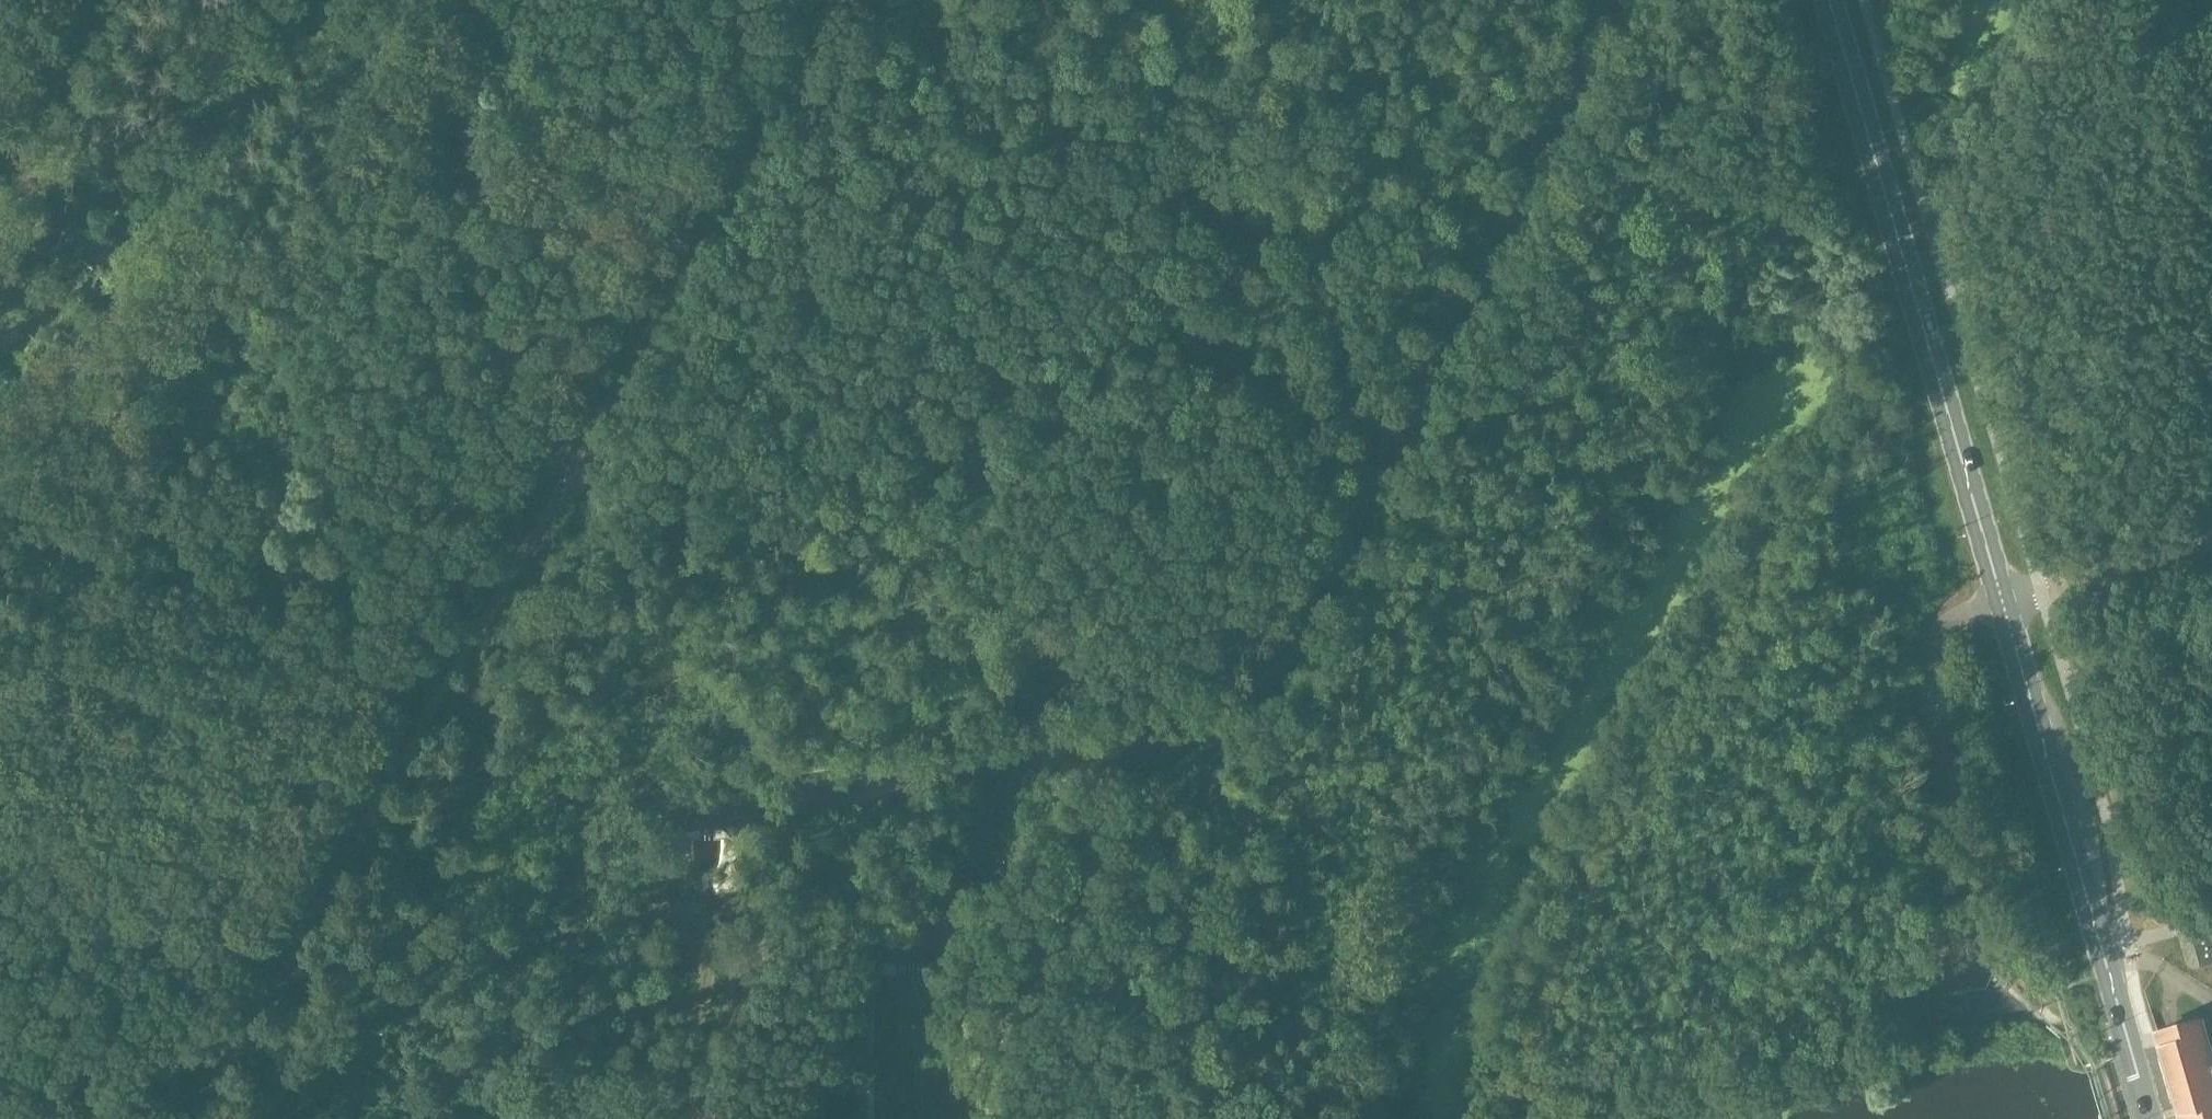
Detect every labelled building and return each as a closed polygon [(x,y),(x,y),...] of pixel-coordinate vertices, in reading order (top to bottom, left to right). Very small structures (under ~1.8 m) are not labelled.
[(2192,935),(2200,964),(2211,961),(2211,929),(2192,935)] [(2182,1118),(2206,1118),(2211,1117),(2211,1061),(2200,1019),(2176,1025),(2161,1030),(2156,1031),(2182,1118)]
